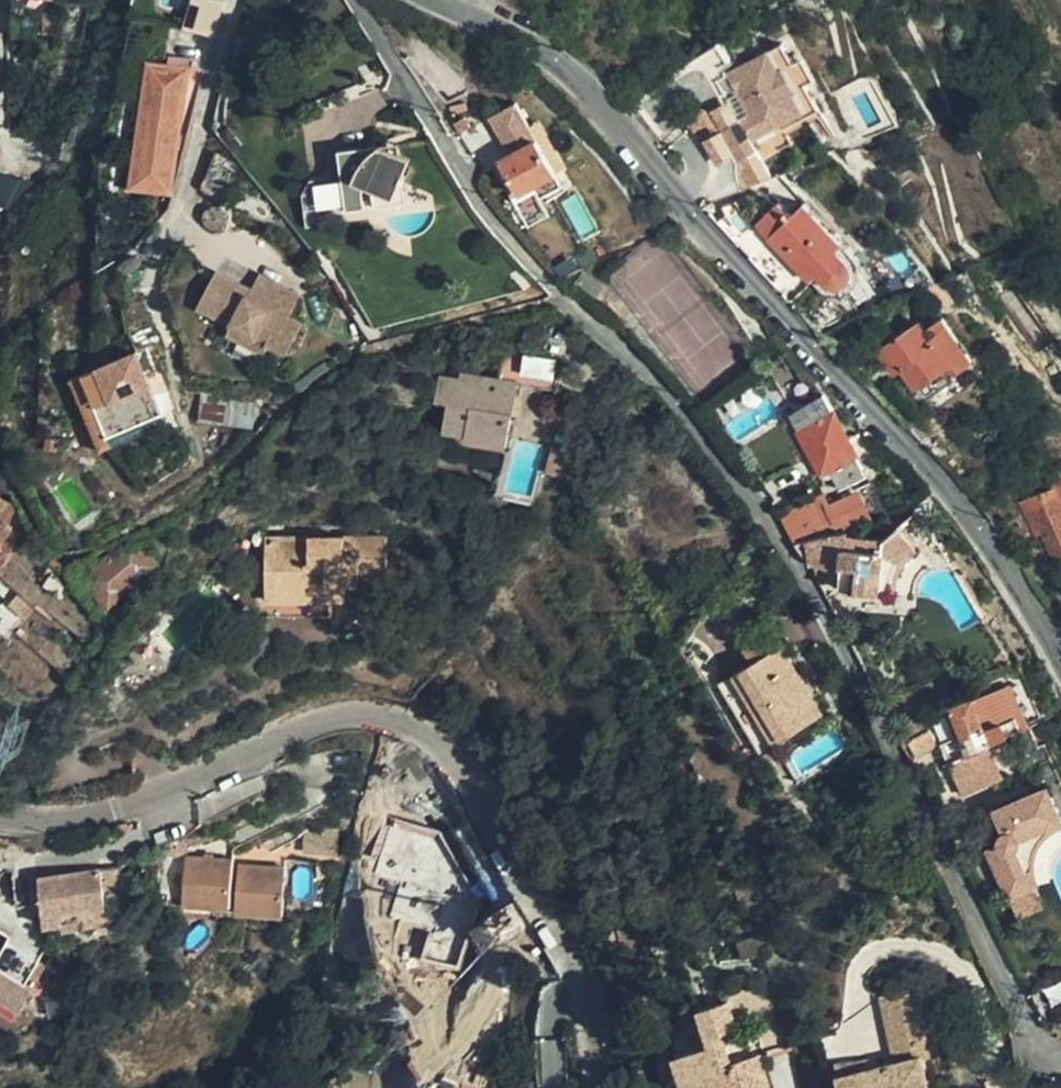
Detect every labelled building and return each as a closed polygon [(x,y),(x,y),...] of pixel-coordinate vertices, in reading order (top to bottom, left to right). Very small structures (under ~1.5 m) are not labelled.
[(773,50),(759,57),(771,76),(774,73),(788,97),(784,99),(794,118),(745,146),(750,154),(812,119),(797,91),(806,87),(793,64),(783,69),(773,50)] [(771,76),(759,57),(709,85),(722,107),(739,98),(750,118),(734,126),(718,135),(734,162),(750,154),(745,146),(794,118),(784,99),(788,97),(774,73),(771,76)] [(167,64),(151,62),(147,89),(163,91),(167,64)] [(190,68),(167,64),(163,91),(147,89),(133,186),(168,192),(175,148),(180,149),(182,135),(174,133),(179,96),(186,97),(190,68)] [(739,98),(722,107),(734,126),(750,118),(739,98)] [(553,172),(554,171),(527,123),(512,99),(486,115),(508,152),(496,158),(517,194),(535,182),(542,195),(560,185),(553,172)] [(468,124),(461,114),(451,121),(456,130),(468,124)] [(527,123),(554,171),(566,163),(539,117),(527,123)] [(224,195),(235,161),(218,150),(208,184),(224,195)] [(376,169),(394,173),(386,163),(376,169)] [(403,228),(408,205),(414,177),(394,173),(376,169),(372,168),(367,189),(358,188),(357,197),(349,194),(333,204),(368,260),(393,244),(389,237),(403,228)] [(841,240),(806,203),(793,215),(780,202),(758,224),(808,276),(815,270),(825,280),(830,285),(833,286),(839,285),(845,283),(849,280),(851,276),(852,271),(851,266),(849,261),(836,246),(841,240)] [(303,297),(274,282),(265,298),(254,292),(220,273),(202,308),(235,327),(229,337),(247,347),(253,336),(273,347),(289,355),(308,323),(294,314),(303,297)] [(265,298),(274,282),(262,275),(254,292),(265,298)] [(886,339),(895,353),(902,349),(909,360),(922,380),(958,356),(963,364),(980,353),(946,301),(886,339)] [(267,358),(273,347),(253,336),(247,347),(267,358)] [(153,374),(128,340),(107,354),(110,367),(105,370),(104,371),(108,380),(105,382),(120,399),(122,396),(153,374)] [(902,349),(895,353),(902,364),(909,360),(902,349)] [(505,418),(510,389),(548,395),(554,361),(491,350),(485,384),(449,377),(447,384),(428,380),(424,405),(435,407),(431,433),(455,437),(454,443),(496,448),(501,417),(505,418)] [(927,388),(963,364),(958,356),(922,380),(927,388)] [(867,477),(825,393),(794,415),(823,472),(825,473),(831,470),(841,490),(842,490),(867,477)] [(572,470),(576,450),(553,447),(549,466),(572,470)] [(786,512),(782,515),(785,519),(793,532),(805,553),(811,565),(814,564),(843,574),(841,589),(841,590),(892,595),(891,588),(890,582),(890,577),(891,571),(892,568),(893,564),(896,561),(900,557),(904,553),(908,549),(913,546),(904,517),(886,532),(887,536),(867,541),(866,549),(853,549),(851,534),(832,536),(829,531),(845,524),(848,529),(872,518),(865,504),(858,508),(852,495),(831,505),(825,493),(823,493),(815,497),(803,504),(786,512)] [(1056,498),(1032,508),(1057,566),(1060,564),(1060,509),(1056,498)] [(12,533),(3,528),(0,534),(0,554),(12,533)] [(387,571),(385,535),(266,539),(268,615),(340,614),(339,596),(349,595),(349,577),(369,576),(369,572),(387,571)] [(138,577),(154,563),(132,539),(86,579),(106,602),(108,604),(125,589),(122,586),(136,575),(138,577)] [(31,591),(11,580),(5,591),(24,602),(31,591)] [(787,640),(781,644),(789,657),(794,653),(787,640)] [(725,656),(734,671),(755,659),(746,643),(725,656)] [(789,657),(781,644),(755,659),(734,671),(740,682),(775,740),(822,713),(789,657)] [(1041,716),(1019,666),(1006,672),(1028,723),(1041,716)] [(990,745),(1019,732),(1001,690),(950,713),(958,731),(963,729),(967,738),(945,748),(951,762),(981,748),(990,745)] [(912,759),(913,762),(934,752),(935,751),(937,748),(937,746),(938,743),(938,740),(927,718),(898,731),(912,759)] [(990,769),(981,748),(951,762),(945,765),(953,785),(990,769)] [(1002,846),(989,852),(1010,899),(1036,887),(1032,868),(1037,847),(1047,834),(1060,825),(1060,814),(1050,787),(997,810),(1007,833),(1002,838),(1002,846)] [(220,907),(225,859),(179,855),(174,902),(220,907)] [(34,874),(39,909),(50,907),(52,921),(67,919),(69,926),(112,921),(104,864),(34,874)] [(270,918),(275,872),(230,867),(225,912),(270,918)] [(1036,887),(1010,899),(1018,919),(1045,907),(1036,887)] [(21,1000),(43,963),(0,937),(0,988),(21,1000)] [(21,1000),(0,988),(0,1006),(13,1013),(21,1000)] [(732,1035),(724,1008),(695,1015),(703,1043),(732,1035)] [(921,1087),(932,1082),(906,1021),(865,1038),(887,1087),(921,1087)] [(568,1035),(550,1036),(550,1052),(547,1052),(549,1087),(570,1087),(568,1035)] [(755,1062),(727,1069),(721,1049),(671,1062),(679,1087),(762,1087),(755,1062)]
